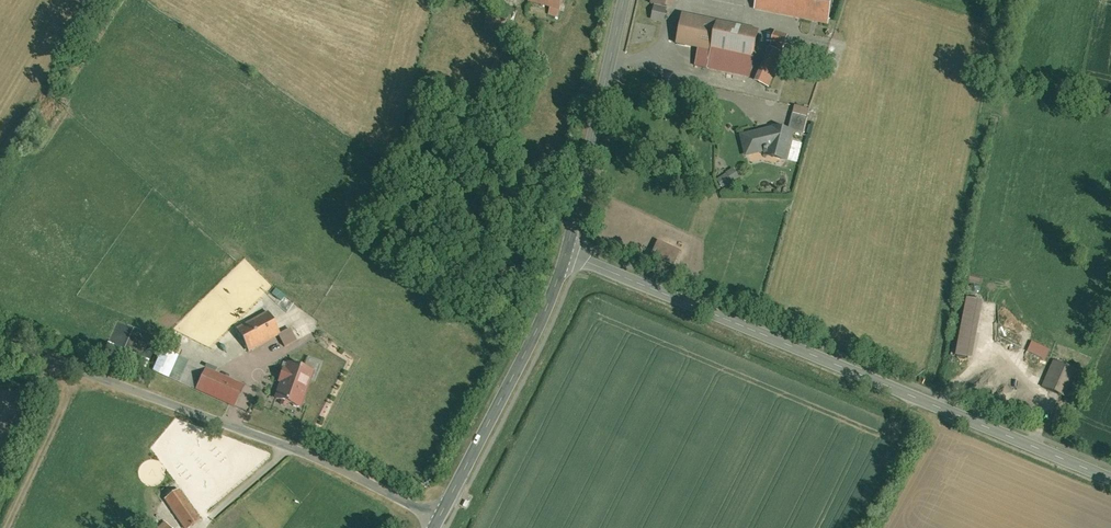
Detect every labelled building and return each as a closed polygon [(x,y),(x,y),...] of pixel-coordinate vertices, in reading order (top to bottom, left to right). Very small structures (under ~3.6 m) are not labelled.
[(679,0),(664,0),(661,12),(671,15),(675,16),(679,0)] [(830,25),(836,0),(759,0),(757,9),(830,25)] [(491,9),(486,29),(511,35),(516,15),(491,9)] [(757,62),(763,31),(685,15),(679,45),(713,53),(757,62)] [(572,18),(568,16),(562,30),(567,32),(572,18)] [(777,31),(772,47),(758,81),(773,88),(788,54),(785,53),(791,35),(777,31)] [(753,79),(757,62),(713,53),(710,69),(753,79)] [(795,114),(791,130),(797,131),(806,133),(810,118),(795,114)] [(789,162),(797,131),(791,130),(775,126),(775,127),(743,136),(749,158),(768,152),(767,156),(789,162)] [(742,179),(736,169),(728,174),(728,175),(719,181),(724,189),(733,183),(734,184),(742,179)] [(681,251),(661,241),(656,250),(664,254),(677,261),(681,251)] [(287,295),(278,289),(274,295),(282,301),(287,295)] [(976,360),(986,303),(968,300),(958,357),(976,360)] [(270,313),(238,330),(251,353),(280,336),(282,335),(270,313)] [(282,335),(280,336),(287,348),(299,341),(292,329),(282,335)] [(1029,352),(1047,360),(1052,350),(1034,342),(1029,352)] [(138,354),(138,356),(109,344),(105,354),(138,368),(137,371),(145,374),(151,359),(138,354)] [(157,369),(181,379),(188,363),(164,353),(157,369)] [(1078,371),(1056,361),(1043,388),(1065,398),(1078,371)] [(181,385),(198,392),(208,370),(190,362),(183,380),(181,385)] [(303,409),(316,373),(289,364),(287,370),(285,369),(280,383),(282,384),(276,399),(303,409)] [(235,408),(245,386),(208,370),(198,392),(226,405),(228,406),(235,408)] [(166,501),(186,527),(193,527),(203,521),(181,490),(166,501)]
